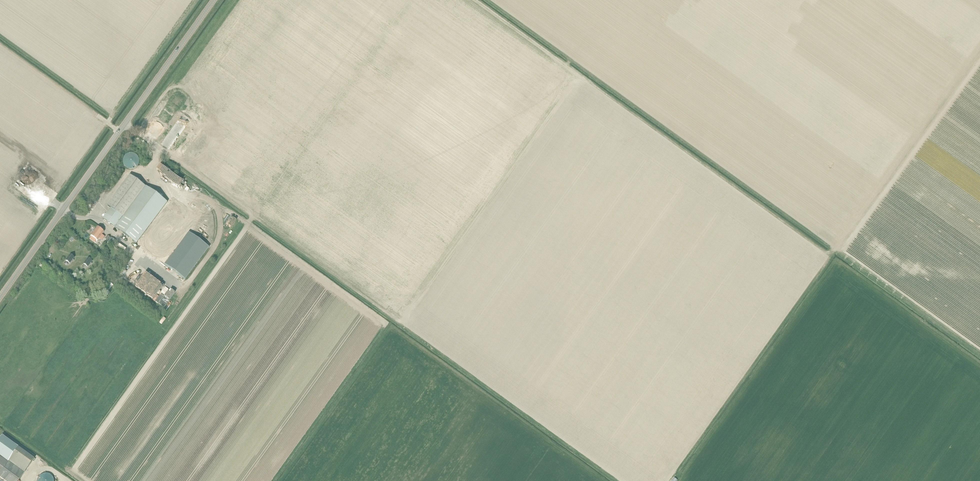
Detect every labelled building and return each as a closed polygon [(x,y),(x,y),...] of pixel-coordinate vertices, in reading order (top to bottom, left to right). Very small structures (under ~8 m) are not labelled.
[(123,161),(123,162),(123,163),(124,165),(124,166),(125,167),(126,168),(127,169),(129,169),(130,170),(131,170),(133,169),(134,169),(135,168),(137,168),(137,167),(138,165),(139,164),(139,163),(139,161),(139,160),(139,159),(138,157),(137,156),(137,155),(135,154),(134,154),(133,153),(131,153),(130,153),(129,154),(127,154),(126,155),(125,156),(124,157),(124,158),(123,159),(123,161)] [(130,176),(107,206),(111,209),(123,218),(146,187),(130,176)] [(167,203),(146,187),(123,218),(115,228),(136,244),(137,244),(158,215),(167,203)] [(158,215),(137,244),(164,264),(182,240),(183,240),(188,233),(195,224),(167,203),(158,215)] [(111,209),(103,220),(115,228),(123,218),(111,209)] [(92,237),(90,240),(95,243),(97,241),(98,242),(100,239),(102,241),(105,237),(102,235),(104,233),(97,228),(91,237),(92,237)] [(182,240),(164,264),(164,265),(184,280),(208,248),(188,233),(183,240),(182,240)] [(111,237),(111,238),(107,243),(112,247),(116,241),(111,237)] [(70,255),(66,261),(70,264),(74,258),(70,255)] [(88,258),(83,264),(88,268),(93,261),(88,258)] [(110,283),(102,291),(107,296),(109,293),(108,291),(113,286),(110,283)] [(5,480),(19,480),(35,459),(18,447),(2,436),(0,439),(0,478),(5,480)]
